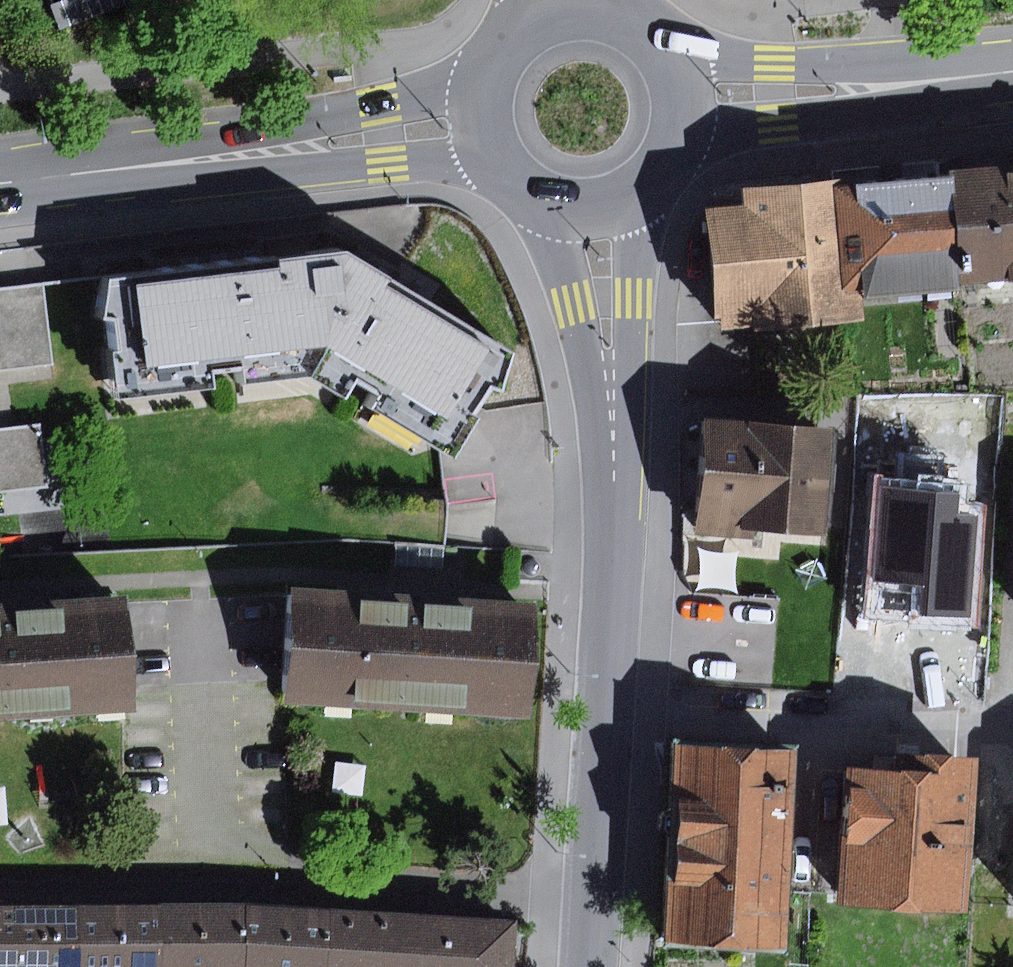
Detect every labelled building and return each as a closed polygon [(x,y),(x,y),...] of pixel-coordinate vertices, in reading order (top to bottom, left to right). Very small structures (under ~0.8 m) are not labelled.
[(52,7),(61,31),(140,0),(70,0),(52,7)] [(958,173),(842,181),(851,300),(967,292),(965,285),(958,176),(958,173)] [(958,176),(965,285),(1012,282),(1012,173),(958,176)] [(747,208),(711,212),(722,332),(854,321),(851,300),(842,181),(745,189),(747,208)] [(348,253),(114,281),(109,320),(123,319),(127,353),(116,353),(121,402),(218,391),(215,371),(248,367),(251,385),(315,378),(349,401),(361,380),(390,395),(380,411),(461,457),(483,419),(477,414),(496,387),(506,392),(516,356),(348,253)] [(0,288),(0,369),(56,363),(47,283),(0,288)] [(838,429),(708,419),(699,534),(758,539),(759,529),(830,534),(838,429)] [(0,430),(0,494),(48,487),(39,424),(0,430)] [(969,438),(936,436),(934,466),(967,468),(969,438)] [(952,493),(892,489),(887,562),(874,561),(869,616),(980,625),(988,514),(951,512),(952,493)] [(444,548),(397,545),(395,567),(443,570),(444,548)] [(541,610),(299,595),(292,702),(534,718),(541,610)] [(0,612),(0,722),(139,712),(131,602),(0,612)] [(799,751),(680,744),(676,815),(668,817),(667,832),(675,835),(668,946),(788,953),(799,751)] [(901,774),(850,770),(839,910),(972,919),(983,761),(902,755),(901,774)] [(0,907),(0,966),(84,966),(85,905),(0,907)] [(85,905),(84,966),(164,966),(164,906),(85,905)] [(164,906),(164,966),(246,966),(248,907),(164,906)] [(248,907),(246,966),(328,966),(331,910),(248,907)] [(331,910),(328,966),(418,966),(421,916),(331,910)] [(421,916),(418,966),(515,966),(518,923),(421,916)]
